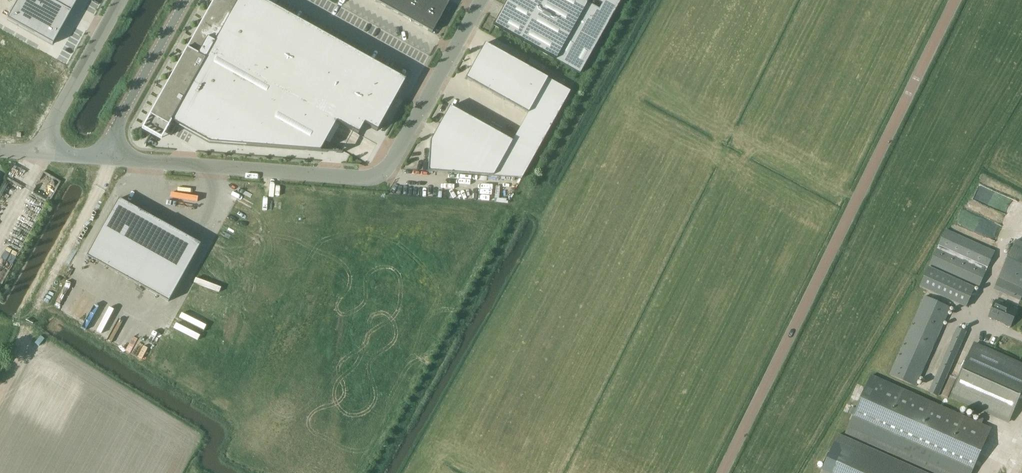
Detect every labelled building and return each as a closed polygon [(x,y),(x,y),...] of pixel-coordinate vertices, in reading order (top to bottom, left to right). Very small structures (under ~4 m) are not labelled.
[(4,17),(61,50),(79,17),(48,0),(13,0),(4,17)] [(79,16),(88,0),(51,0),(79,16)] [(153,111),(209,143),(303,150),(320,151),(336,122),(358,134),(364,124),(377,131),(405,80),(262,0),(214,0),(197,31),(162,94),(153,111)] [(378,2),(389,8),(394,0),(380,0),(378,2)] [(389,8),(400,14),(408,0),(394,0),(389,8)] [(400,14),(411,20),(420,4),(412,0),(408,0),(400,14)] [(420,4),(430,10),(436,0),(422,0),(420,4)] [(430,10),(441,16),(450,0),(436,0),(430,10)] [(494,25),(580,73),(611,18),(580,0),(507,0),(494,25)] [(420,4),(411,20),(422,26),(430,10),(420,4)] [(430,10),(422,26),(432,32),(441,16),(430,10)] [(484,44),(465,79),(528,113),(520,127),(543,139),(570,91),(484,44)] [(521,178),(543,139),(520,127),(512,141),(450,107),(430,141),(428,171),(521,178)] [(200,244),(118,199),(86,256),(168,301),(200,244)] [(995,250),(947,228),(930,265),(976,286),(979,287),(995,250)] [(1016,241),(999,279),(1021,288),(1021,243),(1016,241)] [(976,286),(930,265),(921,284),(967,305),(976,286)] [(1021,298),(1021,288),(999,279),(996,288),(1021,299),(1021,298)] [(922,372),(951,307),(925,296),(891,373),(916,384),(921,372),(922,372)] [(1010,326),(1017,309),(996,300),(989,317),(1010,326)] [(939,392),(966,331),(958,328),(931,389),(939,392)] [(1021,393),(1021,364),(974,343),(952,395),(1010,420),(1021,393)] [(991,428),(871,375),(845,433),(936,472),(971,472),(991,428)] [(839,433),(822,472),(930,472),(839,433)]
